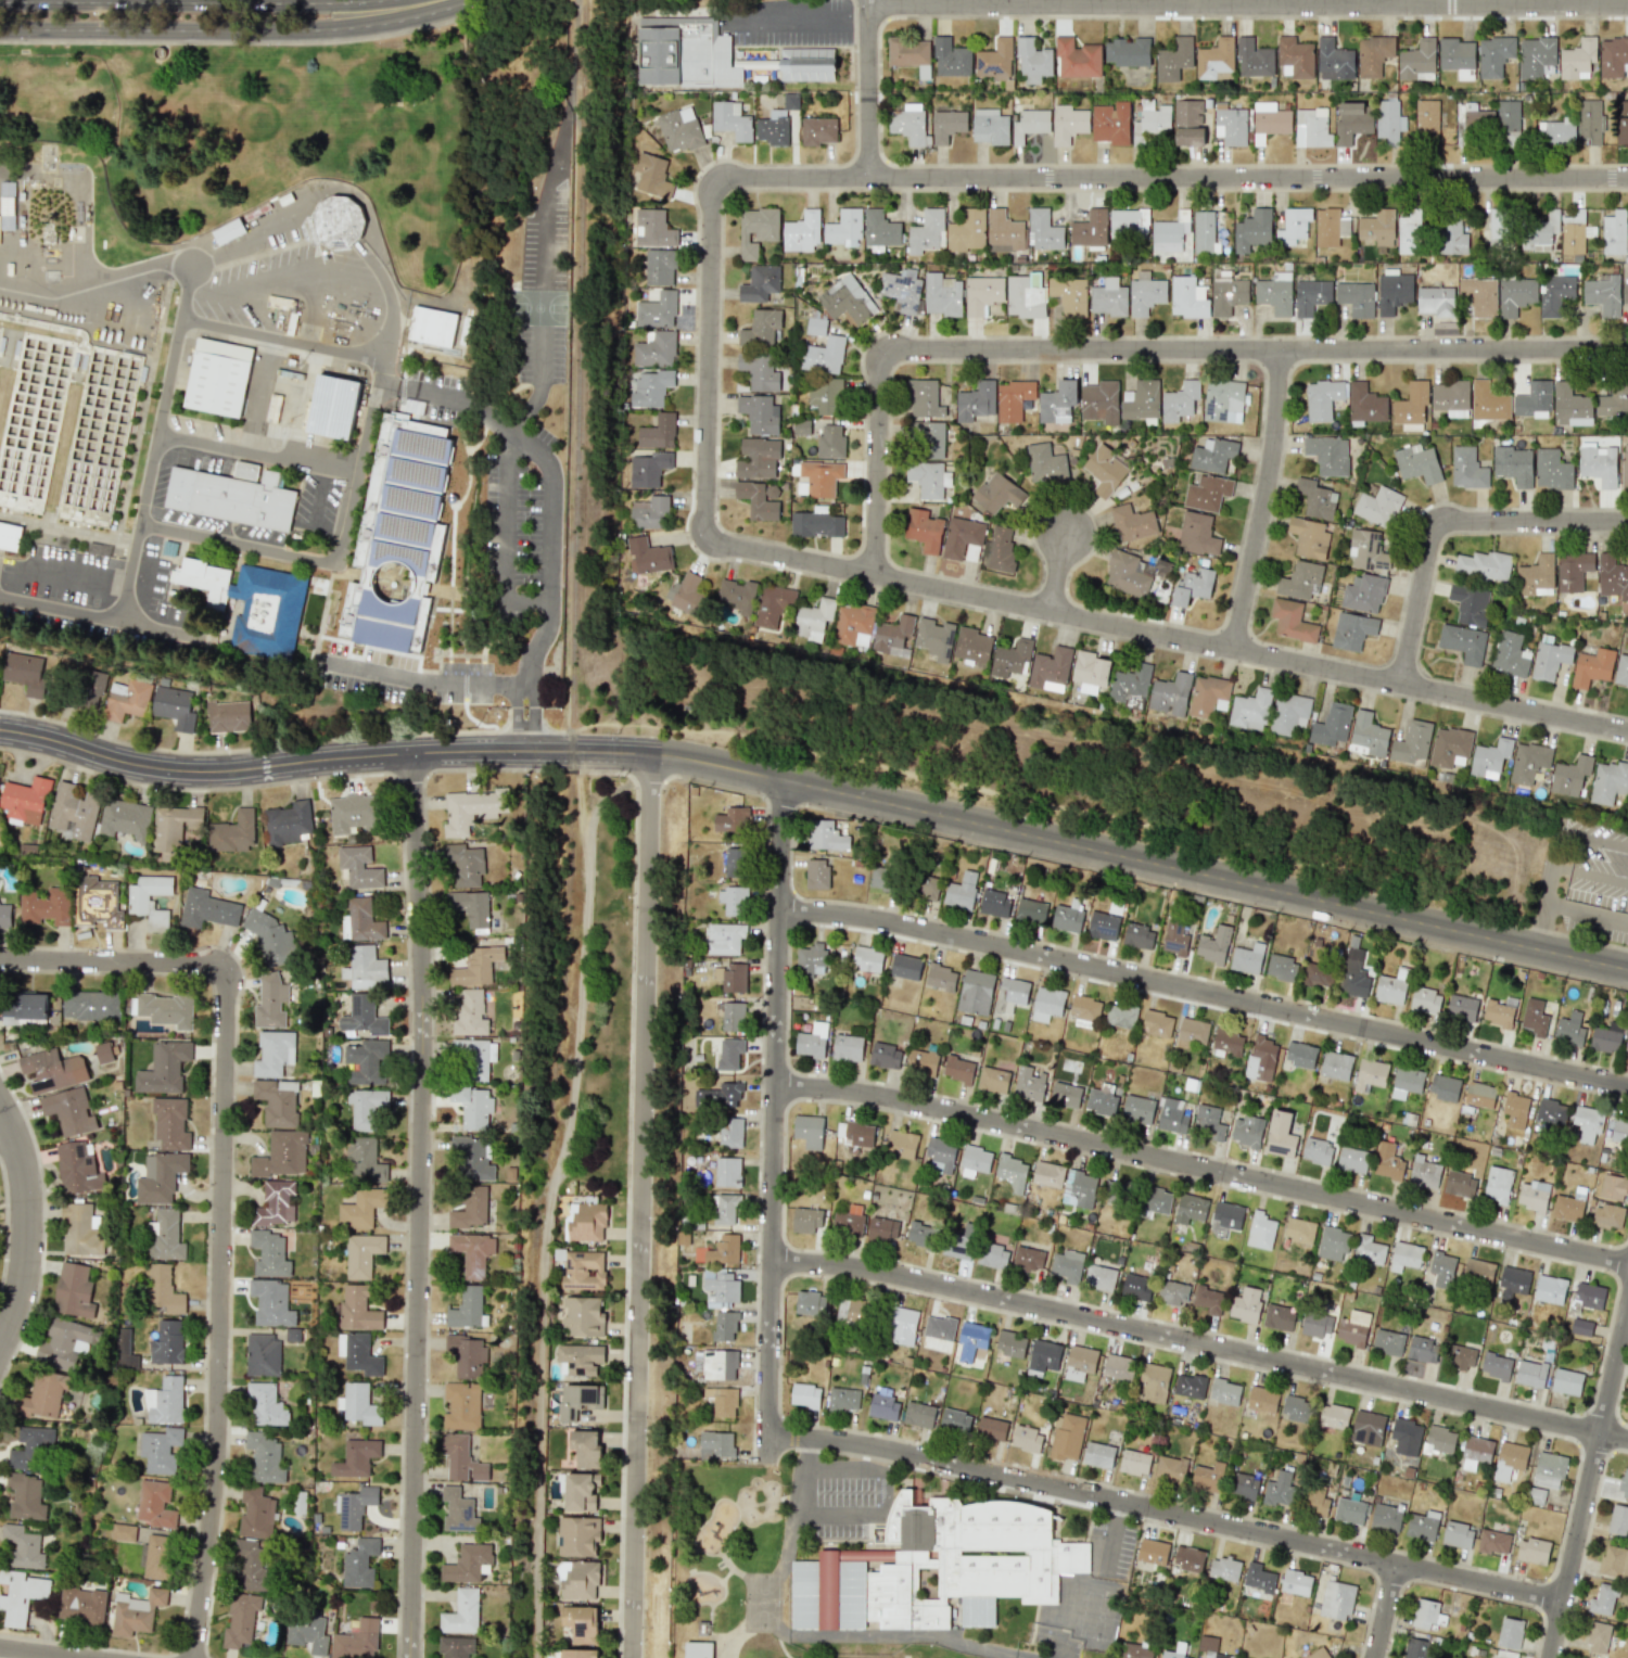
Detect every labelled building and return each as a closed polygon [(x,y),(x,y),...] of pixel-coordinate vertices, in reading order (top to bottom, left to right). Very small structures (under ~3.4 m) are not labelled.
[(639,86),(742,86),(742,67),(730,67),(730,34),(716,34),(716,17),(639,17),(639,86)] [(971,48),(950,48),(950,36),(935,36),(934,75),(971,76),(971,48)] [(975,51),(974,78),(1011,78),(1011,36),(995,36),(995,51),(975,51)] [(1051,75),(1052,49),(1033,49),(1033,37),(1018,36),(1017,75),(1024,75),(1024,84),(1040,84),(1040,75),(1051,75)] [(1060,77),(1101,77),(1100,45),(1073,46),(1073,36),(1054,36),(1054,57),(1059,57),(1060,77)] [(1156,81),(1178,82),(1178,68),(1192,68),(1192,36),(1174,36),(1174,50),(1156,50),(1156,81)] [(1233,36),(1217,36),(1217,47),(1196,48),(1196,80),(1216,79),(1216,72),(1233,71),(1233,36)] [(1274,48),(1253,48),(1253,36),(1237,36),(1238,76),(1274,76),(1274,48)] [(1314,44),(1295,43),(1295,36),(1277,36),(1276,65),(1291,65),(1291,78),(1313,79),(1314,44)] [(1354,79),(1354,50),(1333,49),(1333,36),(1318,36),(1318,79),(1354,79)] [(1394,57),(1394,36),(1357,37),(1358,79),(1382,78),(1382,57),(1394,57)] [(1560,79),(1590,79),(1589,63),(1596,63),(1596,36),(1580,36),(1580,49),(1560,49),(1560,79)] [(1398,79),(1434,80),(1435,37),(1418,37),(1418,51),(1399,50),(1398,79)] [(1440,70),(1457,69),(1457,80),(1474,80),(1473,42),(1458,42),(1458,37),(1439,38),(1440,70)] [(1479,78),(1502,79),(1503,58),(1515,58),(1515,38),(1479,37),(1479,78)] [(1519,78),(1542,79),(1542,65),(1555,65),(1555,38),(1519,38),(1519,78)] [(1600,38),(1600,78),(1622,78),(1623,63),(1627,63),(1627,38),(1600,38)] [(929,64),(929,39),(887,40),(888,65),(929,64)] [(1150,39),(1125,39),(1105,40),(1105,66),(1150,65),(1150,39)] [(834,48),(780,48),(780,81),(834,81),(834,48)] [(798,94),(783,94),(783,108),(794,108),(794,109),(798,109),(798,94)] [(1170,105),(1155,105),(1155,99),(1140,99),(1140,121),(1133,121),(1132,145),(1144,145),(1144,135),(1170,135),(1170,105)] [(1202,146),(1203,100),(1175,100),(1174,146),(1202,146)] [(1376,137),(1388,137),(1388,144),(1405,144),(1405,116),(1399,116),(1399,100),(1376,100),(1376,137)] [(1415,100),(1416,138),(1438,138),(1438,100),(1415,100)] [(1519,101),(1498,100),(1497,131),(1518,132),(1519,101)] [(1618,100),(1617,144),(1627,144),(1627,100),(1618,100)] [(751,142),(751,115),(739,115),(739,101),(712,101),(712,130),(734,130),(734,142),(751,142)] [(1092,106),(1092,141),(1109,141),(1109,145),(1129,145),(1129,101),(1113,101),(1113,105),(1092,106)] [(1214,136),(1223,136),(1222,146),(1246,146),(1246,109),(1226,108),(1226,102),(1215,102),(1214,136)] [(1264,134),(1291,133),(1290,110),(1275,111),(1275,102),(1253,102),(1254,146),(1264,145),(1264,134)] [(1578,138),(1588,139),(1588,145),(1602,145),(1604,103),(1579,102),(1578,138)] [(889,134),(907,134),(907,147),(924,147),(923,103),(903,103),(903,110),(888,110),(889,134)] [(1336,146),(1351,147),(1351,133),(1372,134),(1373,104),(1338,103),(1336,146)] [(668,155),(704,143),(691,105),(656,117),(668,155)] [(1088,133),(1089,107),(1053,107),(1053,147),(1069,147),(1069,133),(1088,133)] [(756,140),(768,140),(768,146),(787,146),(788,109),(770,109),(770,119),(756,119),(756,140)] [(1008,116),(998,115),(998,109),(972,109),(972,143),(1008,143),(1008,116)] [(1295,147),(1332,147),(1332,134),(1326,134),(1326,109),(1295,109),(1295,147)] [(1049,110),(1018,111),(1019,121),(1012,121),(1012,146),(1023,146),(1023,133),(1050,132),(1049,110)] [(1493,110),(1463,110),(1463,120),(1461,120),(1461,133),(1493,133),(1493,110)] [(966,111),(932,111),(932,145),(948,145),(948,133),(967,132),(966,111)] [(801,118),(801,144),(836,144),(836,118),(801,118)] [(1575,122),(1537,121),(1537,136),(1543,136),(1542,144),(1575,145),(1575,122)] [(670,199),(674,183),(663,181),(667,158),(638,152),(634,171),(640,172),(635,192),(670,199)] [(309,205),(320,243),(327,242),(330,251),(367,240),(352,192),(309,205)] [(1063,249),(1063,226),(1048,226),(1049,208),(1029,207),(1028,233),(1033,233),(1032,249),(1063,249)] [(1107,208),(1088,207),(1087,222),(1070,221),(1069,244),(1106,246),(1107,208)] [(778,241),(778,209),(740,208),(739,261),(757,261),(758,241),(778,241)] [(818,209),(803,208),(802,221),(783,221),(782,251),(818,251),(818,209)] [(860,208),(838,208),(838,223),(823,223),(823,243),(844,243),(844,247),(860,247),(860,208)] [(900,245),(901,222),(882,221),(883,208),(865,208),(864,245),(900,245)] [(908,226),(907,255),(922,255),(922,249),(943,249),(944,208),(923,208),(922,227),(908,226)] [(946,223),(947,250),(985,250),(984,208),(962,209),(962,223),(946,223)] [(1004,208),(987,208),(987,251),(1024,251),(1025,221),(1004,221),(1004,208)] [(1234,222),(1234,253),(1250,253),(1250,244),(1271,245),(1271,208),(1252,208),(1252,217),(1243,217),(1243,222),(1234,222)] [(1284,230),(1275,230),(1276,246),(1295,245),(1295,239),(1307,239),(1306,220),(1311,220),(1311,208),(1283,208),(1284,230)] [(1338,247),(1339,236),(1349,236),(1349,217),(1339,217),(1339,209),(1315,208),(1314,247),(1338,247)] [(1357,218),(1357,239),(1375,239),(1375,254),(1385,253),(1385,247),(1394,247),(1393,208),(1375,209),(1375,217),(1357,218)] [(1488,246),(1508,247),(1509,209),(1489,208),(1488,246)] [(1559,209),(1547,208),(1547,221),(1519,220),(1518,250),(1551,251),(1552,233),(1558,233),(1559,209)] [(1625,208),(1613,209),(1614,216),(1602,216),(1602,254),(1626,254),(1625,208)] [(676,246),(677,230),(665,229),(665,209),(636,209),(635,245),(676,246)] [(1147,209),(1109,210),(1110,239),(1148,238),(1147,209)] [(1398,254),(1420,253),(1419,209),(1397,209),(1398,254)] [(1214,211),(1194,211),(1193,251),(1213,251),(1214,211)] [(218,246),(245,232),(238,217),(211,231),(218,246)] [(1151,251),(1181,251),(1182,221),(1152,221),(1151,251)] [(1468,254),(1468,234),(1461,234),(1461,222),(1438,221),(1437,254),(1468,254)] [(673,285),(674,250),(645,249),(645,285),(673,285)] [(779,266),(749,265),(749,284),(739,284),(738,302),(766,302),(766,293),(778,293),(779,266)] [(895,297),(893,311),(916,315),(922,279),(915,278),(916,270),(901,268),(900,275),(882,272),(879,295),(895,297)] [(960,315),(961,280),(941,279),(941,272),(925,271),(924,314),(960,315)] [(1166,280),(1149,280),(1149,271),(1137,271),(1137,280),(1129,280),(1130,317),(1147,317),(1147,305),(1166,304),(1166,280)] [(816,296),(832,319),(841,313),(852,328),(877,310),(850,272),(816,296)] [(1619,317),(1619,273),(1599,274),(1599,280),(1582,281),(1583,304),(1598,304),(1599,318),(1619,317)] [(1413,304),(1413,275),(1379,274),(1378,316),(1394,317),(1394,304),(1413,304)] [(1007,314),(1016,314),(1016,317),(1046,317),(1045,288),(1027,288),(1027,276),(1007,276),(1007,314)] [(1127,316),(1127,286),(1117,287),(1117,276),(1103,276),(1103,286),(1090,287),(1090,312),(1107,312),(1107,316),(1127,316)] [(1170,276),(1171,317),(1209,317),(1208,299),(1204,299),(1204,286),(1195,286),(1194,276),(1170,276)] [(1575,276),(1540,276),(1541,318),(1560,317),(1560,298),(1575,298),(1575,276)] [(1004,277),(965,277),(965,317),(987,317),(987,303),(1004,303),(1004,277)] [(1086,317),(1086,279),(1048,278),(1047,296),(1060,296),(1060,317),(1086,317)] [(1516,319),(1516,304),(1537,304),(1537,279),(1499,278),(1499,318),(1516,319)] [(1496,279),(1458,280),(1458,298),(1470,298),(1471,317),(1497,316),(1496,279)] [(1212,317),(1230,317),(1230,303),(1248,303),(1248,280),(1212,280),(1212,317)] [(1255,304),(1272,303),(1273,317),(1291,317),(1291,280),(1254,280),(1255,304)] [(1332,281),(1296,280),(1295,319),(1312,319),(1313,304),(1331,304),(1332,281)] [(1350,318),(1374,318),(1373,283),(1335,283),(1335,303),(1350,303),(1350,318)] [(1417,313),(1434,313),(1434,318),(1453,318),(1454,288),(1417,287),(1417,313)] [(635,326),(675,326),(675,289),(658,289),(658,302),(636,301),(635,326)] [(407,339),(451,347),(457,314),(414,306),(407,339)] [(780,310),(751,309),(751,329),(737,329),(737,346),(780,346),(780,310)] [(823,337),(827,312),(809,309),(806,334),(823,337)] [(633,342),(633,365),(674,366),(675,331),(646,330),(645,342),(633,342)] [(844,336),(826,334),(825,347),(803,345),(800,369),(840,374),(844,336)] [(185,408),(242,420),(256,352),(199,340),(185,408)] [(749,391),(779,391),(779,375),(771,375),(771,354),(737,353),(736,370),(749,370),(749,391)] [(630,406),(663,407),(663,386),(673,387),(674,372),(637,371),(636,386),(630,386),(630,406)] [(308,433),(320,377),(365,386),(353,443),(308,433)] [(812,415),(839,415),(840,378),(808,378),(807,406),(812,407),(812,415)] [(909,417),(945,416),(945,406),(937,406),(936,379),(908,380),(909,417)] [(1038,392),(1038,423),(1069,422),(1069,406),(1077,406),(1076,379),(1058,380),(1058,392),(1038,392)] [(1121,418),(1158,418),(1158,380),(1134,379),(1134,391),(1121,391),(1121,418)] [(1162,391),(1161,423),(1178,423),(1178,415),(1193,416),(1193,400),(1199,400),(1199,380),(1182,379),(1181,392),(1162,391)] [(1471,419),(1510,420),(1510,395),(1489,395),(1489,379),(1472,379),(1471,419)] [(956,422),(972,422),(972,415),(995,415),(994,380),(977,380),(977,391),(956,391),(956,422)] [(1204,421),(1242,423),(1243,381),(1205,380),(1204,421)] [(1428,380),(1408,380),(1407,400),(1393,400),(1393,423),(1402,423),(1402,430),(1423,430),(1423,406),(1427,406),(1428,380)] [(1529,380),(1529,395),(1513,395),(1513,417),(1550,416),(1550,380),(1529,380)] [(1553,424),(1592,425),(1592,396),(1572,395),(1572,381),(1554,380),(1553,424)] [(998,423),(1021,422),(1021,399),(1036,399),(1035,381),(997,382),(998,423)] [(1331,422),(1330,400),(1348,399),(1347,381),(1306,382),(1307,422),(1331,422)] [(1387,394),(1366,394),(1366,381),(1348,381),(1349,421),(1387,420),(1387,394)] [(1469,417),(1468,381),(1432,382),(1432,410),(1446,410),(1446,417),(1469,417)] [(1117,383),(1080,383),(1080,419),(1102,419),(1102,425),(1118,425),(1117,383)] [(1610,384),(1610,395),(1595,396),(1596,418),(1627,417),(1627,383),(1610,384)] [(779,434),(778,405),(771,405),(770,395),(735,395),(736,413),(748,413),(748,434),(779,434)] [(674,447),(674,412),(656,412),(656,427),(638,427),(637,447),(674,447)] [(338,639),(409,652),(412,637),(416,633),(422,640),(426,617),(415,604),(429,607),(425,602),(428,600),(422,594),(425,580),(434,582),(445,525),(427,521),(433,516),(427,515),(429,504),(419,503),(420,497),(426,492),(429,480),(443,482),(452,439),(445,438),(448,426),(382,413),(353,566),(363,567),(360,583),(349,581),(338,639)] [(944,458),(944,422),(918,422),(918,458),(944,458)] [(817,457),(844,458),(844,437),(841,436),(841,425),(822,425),(822,435),(817,435),(817,457)] [(1224,474),(1226,461),(1235,462),(1238,443),(1195,436),(1189,467),(1224,474)] [(1348,476),(1347,437),(1302,437),(1302,455),(1316,454),(1317,476),(1348,476)] [(1599,489),(1616,489),(1617,446),(1609,446),(1609,437),(1590,437),(1589,442),(1579,442),(1578,476),(1600,477),(1599,489)] [(775,477),(775,459),(780,459),(780,439),(740,439),(740,459),(735,458),(735,477),(775,477)] [(1092,490),(1104,500),(1128,470),(1111,457),(1115,452),(1101,440),(1081,467),(1099,481),(1092,490)] [(1065,454),(1050,455),(1049,442),(1027,445),(1031,483),(1068,479),(1065,454)] [(1393,451),(1401,480),(1421,474),(1425,486),(1442,481),(1433,447),(1421,450),(1419,443),(1393,451)] [(1452,488),(1489,487),(1488,467),(1476,467),(1476,445),(1451,446),(1452,488)] [(1494,476),(1515,476),(1515,489),(1532,489),(1532,447),(1493,448),(1494,476)] [(1558,448),(1535,449),(1536,488),(1572,488),(1572,462),(1558,463),(1558,448)] [(673,452),(650,451),(650,457),(630,456),(629,487),(659,488),(659,468),(672,468),(673,452)] [(243,477),(255,480),(259,466),(237,460),(232,476),(243,479),(243,477)] [(835,497),(835,479),(843,479),(843,462),(798,463),(798,476),(807,476),(807,497),(835,497)] [(943,462),(906,463),(906,481),(919,481),(919,499),(942,499),(942,486),(951,486),(951,472),(943,472),(943,462)] [(289,530),(296,491),(276,487),(279,472),(262,469),(260,482),(171,467),(164,509),(289,530)] [(1028,496),(994,469),(971,498),(993,516),(1006,500),(1017,510),(1028,496)] [(1218,512),(1220,495),(1230,497),(1232,480),(1198,475),(1197,485),(1186,484),(1183,507),(1218,512)] [(1337,490),(1316,488),(1316,480),(1297,478),(1295,493),(1306,495),(1303,516),(1333,520),(1337,490)] [(778,521),(779,500),(777,500),(778,483),(735,482),(734,498),(749,499),(748,520),(778,521)] [(1351,513),(1389,530),(1404,496),(1379,485),(1374,498),(1361,492),(1351,513)] [(631,501),(630,528),(668,529),(669,496),(650,495),(649,502),(631,501)] [(1110,507),(1116,541),(1158,533),(1153,510),(1131,514),(1129,503),(1110,507)] [(943,519),(927,518),(928,510),(908,508),(904,539),(922,541),(921,554),(939,556),(943,519)] [(1176,548),(1217,556),(1220,539),(1208,536),(1212,516),(1183,510),(1176,548)] [(790,536),(843,537),(843,513),(791,512),(790,536)] [(941,558),(963,562),(963,559),(977,562),(984,523),(948,517),(941,558)] [(1331,524),(1289,517),(1286,533),(1297,534),(1293,556),(1324,561),(1331,524)] [(0,522),(0,548),(17,552),(22,527),(0,522)] [(1013,528),(993,525),(990,541),(984,540),(979,567),(1014,573),(1016,558),(1008,557),(1013,528)] [(1348,556),(1353,557),(1351,567),(1389,571),(1391,555),(1381,554),(1383,532),(1351,528),(1348,556)] [(673,569),(670,545),(647,547),(645,535),(626,537),(628,555),(634,555),(636,573),(673,569)] [(161,552),(175,556),(178,543),(164,540),(161,552)] [(1101,583),(1144,599),(1152,578),(1132,571),(1138,556),(1115,547),(1101,583)] [(1507,582),(1512,556),(1473,549),(1471,557),(1456,554),(1453,572),(1507,582)] [(1516,566),(1516,595),(1553,595),(1553,554),(1537,554),(1537,566),(1516,566)] [(1614,565),(1614,554),(1598,554),(1599,595),(1620,595),(1620,601),(1627,600),(1627,565),(1614,565)] [(1594,555),(1557,555),(1557,592),(1582,592),(1582,571),(1594,571),(1594,555)] [(306,576),(240,565),(236,585),(228,583),(231,567),(182,559),(181,569),(173,568),(171,583),(208,589),(205,608),(224,611),(226,597),(244,600),(241,615),(235,614),(229,650),(292,660),(306,576)] [(1274,594),(1309,600),(1312,583),(1319,585),(1323,565),(1294,559),(1290,579),(1277,577),(1274,594)] [(1214,570),(1197,567),(1196,573),(1184,571),(1182,580),(1175,579),(1171,605),(1187,607),(1189,596),(1209,599),(1214,570)] [(709,598),(693,591),(700,576),(685,570),(679,585),(671,582),(662,602),(700,618),(709,598)] [(1340,607),(1380,614),(1385,578),(1353,573),(1351,585),(1344,584),(1340,607)] [(751,616),(756,585),(720,579),(717,600),(733,603),(732,612),(751,616)] [(797,591),(763,583),(753,625),(778,631),(783,608),(793,610),(797,591)] [(1447,600),(1459,602),(1455,623),(1483,628),(1490,591),(1450,584),(1447,600)] [(833,621),(835,599),(819,597),(818,608),(797,606),(794,634),(806,636),(806,640),(822,642),(825,621),(833,621)] [(1319,625),(1299,621),(1303,603),(1273,597),(1269,617),(1276,618),(1273,634),(1315,643),(1319,625)] [(839,603),(832,642),(868,648),(875,610),(839,603)] [(1360,652),(1364,633),(1376,636),(1379,619),(1338,611),(1331,647),(1360,652)] [(913,646),(927,648),(926,654),(936,656),(934,662),(947,664),(955,624),(942,621),(942,623),(919,618),(913,646)] [(1437,647),(1464,651),(1461,665),(1479,668),(1486,632),(1441,624),(1437,647)] [(993,637),(976,634),(977,629),(959,626),(953,657),(988,663),(993,637)] [(1525,678),(1530,659),(1518,656),(1523,634),(1500,629),(1490,669),(1525,678)] [(1537,641),(1531,678),(1553,682),(1557,662),(1571,664),(1574,647),(1551,643),(1552,636),(1543,635),(1541,641),(1537,641)] [(1032,640),(1016,638),(1014,650),(995,647),(990,675),(1007,678),(1008,672),(1026,674),(1032,640)] [(1028,687),(1043,689),(1043,687),(1064,691),(1071,648),(1054,645),(1052,657),(1033,653),(1028,687)] [(1615,650),(1596,647),(1594,655),(1576,652),(1570,687),(1586,690),(1588,678),(1609,681),(1615,650)] [(2,680),(26,685),(24,696),(39,699),(46,658),(7,651),(2,680)] [(1111,658),(1076,652),(1071,681),(1080,682),(1079,692),(1095,695),(1097,686),(1105,688),(1111,658)] [(1618,655),(1613,684),(1627,686),(1627,656),(1618,655)] [(1110,701),(1124,702),(1125,693),(1148,694),(1150,664),(1134,663),(1133,673),(1111,671),(1110,701)] [(106,673),(84,669),(78,704),(99,708),(106,673)] [(1153,679),(1148,709),(1184,716),(1191,674),(1175,671),(1173,682),(1153,679)] [(1231,682),(1195,675),(1188,716),(1210,720),(1212,708),(1226,711),(1231,682)] [(123,712),(144,717),(152,684),(129,678),(127,686),(111,682),(102,718),(121,723),(123,712)] [(151,715),(175,719),(173,730),(192,733),(196,712),(189,711),(192,692),(156,686),(151,715)] [(1228,725),(1265,730),(1270,688),(1256,686),(1254,698),(1232,695),(1228,725)] [(1311,698),(1276,692),(1270,732),(1292,735),(1294,726),(1306,728),(1311,698)] [(207,702),(208,732),(250,731),(249,701),(207,702)] [(1308,742),(1333,747),(1335,740),(1345,742),(1352,706),(1328,701),(1324,724),(1312,722),(1308,742)] [(1385,757),(1390,727),(1370,725),(1372,711),(1355,709),(1349,752),(1385,757)] [(1388,760),(1424,767),(1432,723),(1408,718),(1404,741),(1392,739),(1388,760)] [(1429,765),(1451,769),(1453,763),(1465,765),(1471,733),(1436,726),(1429,765)] [(1499,779),(1502,757),(1509,759),(1513,739),(1497,737),(1495,748),(1474,745),(1469,775),(1499,779)] [(1549,768),(1553,748),(1516,742),(1509,782),(1532,786),(1536,766),(1549,768)] [(1579,796),(1582,775),(1590,776),(1592,756),(1576,754),(1575,765),(1554,762),(1550,793),(1579,796)] [(1597,760),(1588,802),(1612,806),(1615,793),(1627,795),(1627,790),(1627,766),(1597,760)] [(0,805),(0,808),(7,809),(6,818),(41,825),(50,779),(33,776),(31,786),(5,781),(0,805)] [(90,842),(100,794),(87,792),(85,801),(76,799),(79,784),(58,780),(48,828),(72,832),(71,838),(90,842)] [(445,793),(445,824),(443,824),(443,837),(468,837),(468,824),(473,824),(473,817),(497,817),(497,812),(508,812),(508,787),(493,787),(493,792),(445,793)] [(329,796),(331,835),(350,834),(349,829),(379,827),(377,794),(329,796)] [(115,831),(135,835),(133,842),(145,844),(152,806),(105,798),(98,834),(114,837),(115,831)] [(267,845),(312,840),(308,799),(291,801),(291,807),(264,809),(267,845)] [(203,808),(155,806),(153,852),(162,852),(161,860),(180,861),(181,827),(202,828),(203,808)] [(713,831),(747,832),(748,807),(726,806),(726,814),(713,814),(713,831)] [(207,823),(208,851),(254,850),(253,807),(236,808),(236,823),(207,823)] [(849,836),(835,836),(834,820),(808,820),(808,849),(849,849),(849,836)] [(454,887),(480,887),(480,875),(484,875),(483,848),(464,848),(464,844),(443,844),(444,863),(454,862),(454,887)] [(338,869),(347,868),(348,888),(383,887),(382,868),(363,869),(363,862),(370,862),(370,846),(337,847),(338,869)] [(725,875),(740,876),(741,847),(726,847),(725,875)] [(827,889),(828,859),(806,859),(805,889),(827,889)] [(889,890),(892,869),(872,866),(869,886),(889,890)] [(924,900),(936,901),(940,871),(918,868),(915,892),(924,893),(924,900)] [(971,909),(978,872),(963,869),(960,885),(947,882),(943,904),(971,909)] [(172,876),(137,876),(137,885),(128,885),(128,914),(147,914),(147,931),(169,931),(169,909),(151,909),(151,894),(172,895),(172,876)] [(180,925),(200,928),(202,920),(238,926),(241,903),(207,898),(208,889),(186,885),(180,925)] [(48,898),(36,898),(36,892),(21,892),(21,923),(41,923),(41,918),(53,918),(53,926),(69,926),(70,888),(48,887),(48,898)] [(724,915),(746,916),(746,888),(717,887),(717,902),(724,902),(724,915)] [(74,926),(106,926),(106,929),(123,930),(123,910),(117,910),(117,896),(101,896),(101,900),(89,900),(89,888),(74,888),(74,926)] [(1009,892),(982,890),(979,914),(1006,917),(1009,892)] [(445,893),(445,910),(467,909),(467,929),(488,928),(487,892),(445,893)] [(341,916),(342,940),(385,939),(385,921),(371,921),(370,897),(347,897),(347,916),(341,916)] [(1047,902),(1018,899),(1016,919),(1045,922),(1047,902)] [(0,904),(0,928),(5,928),(12,925),(11,904),(0,904)] [(1051,929),(1079,933),(1083,909),(1055,905),(1051,929)] [(241,927),(257,935),(263,967),(297,961),(292,930),(283,931),(282,922),(250,907),(241,927)] [(1120,916),(1092,911),(1086,936),(1114,942),(1120,916)] [(1162,952),(1186,955),(1188,934),(1183,933),(1184,920),(1165,919),(1162,952)] [(1150,951),(1155,929),(1127,923),(1122,944),(1150,951)] [(746,925),(707,924),(706,954),(739,955),(740,936),(746,936),(746,925)] [(1224,963),(1229,926),(1216,924),(1215,937),(1199,935),(1195,959),(1224,963)] [(1264,944),(1253,941),(1251,950),(1233,946),(1228,969),(1258,975),(1264,944)] [(824,942),(811,942),(810,949),(797,948),(796,977),(813,977),(813,974),(823,974),(824,942)] [(374,944),(349,945),(350,967),(340,967),(340,979),(350,979),(351,989),(372,988),(372,980),(387,980),(386,959),(374,959),(374,944)] [(468,948),(468,968),(449,968),(449,985),(492,984),(491,961),(504,961),(504,946),(468,948)] [(881,971),(883,950),(855,947),(853,968),(881,971)] [(1306,947),(1304,985),(1332,987),(1333,964),(1323,964),(1324,948),(1306,947)] [(922,959),(894,953),(889,975),(917,981),(922,959)] [(1265,976),(1294,982),(1299,960),(1269,954),(1265,976)] [(1363,960),(1342,958),(1339,994),(1367,997),(1369,976),(1361,976),(1363,960)] [(746,963),(728,963),(727,968),(712,968),(712,979),(722,979),(721,992),(745,992),(746,963)] [(953,991),(958,969),(929,963),(924,986),(953,991)] [(1379,975),(1373,999),(1401,1006),(1410,969),(1398,967),(1395,979),(1379,975)] [(957,1011),(988,1016),(994,974),(963,970),(957,1011)] [(255,1027),(284,1027),(283,1002),(288,1002),(288,983),(279,983),(279,974),(260,974),(260,1005),(255,1005),(255,1027)] [(1010,1017),(1013,1003),(1025,1006),(1030,984),(1002,976),(993,1013),(1010,1017)] [(1060,1017),(1066,992),(1038,986),(1030,1020),(1047,1024),(1049,1014),(1060,1017)] [(1409,1008),(1437,1014),(1442,993),(1414,987),(1409,1008)] [(488,1034),(487,1019),(483,1019),(482,988),(460,989),(461,1003),(453,1003),(453,1035),(488,1034)] [(119,1020),(120,992),(63,991),(62,1019),(119,1020)] [(339,1030),(368,1030),(368,1035),(388,1035),(387,1018),(373,1018),(373,992),(349,992),(350,1016),(339,1016),(339,1030)] [(3,1022),(48,1023),(48,994),(4,993),(3,1022)] [(192,995),(137,995),(137,1016),(149,1016),(149,1024),(175,1024),(175,1030),(192,1030),(192,995)] [(1069,1017),(1098,1020),(1101,999),(1072,995),(1069,1017)] [(1475,1021),(1478,999),(1449,995),(1446,1017),(1475,1021)] [(1541,1014),(1543,1001),(1526,997),(1520,1027),(1531,1029),(1530,1033),(1544,1036),(1548,1015),(1541,1014)] [(1515,1006),(1486,1000),(1483,1019),(1490,1020),(1489,1025),(1510,1029),(1515,1006)] [(721,1031),(744,1031),(745,1003),(722,1002),(721,1031)] [(1138,1010),(1109,1003),(1104,1023),(1133,1030),(1138,1010)] [(1169,1037),(1174,1016),(1145,1010),(1140,1031),(1169,1037)] [(1558,1017),(1552,1040),(1581,1047),(1586,1028),(1578,1027),(1582,1012),(1570,1010),(1568,1020),(1558,1017)] [(1209,1022),(1181,1017),(1175,1046),(1192,1050),(1193,1043),(1205,1045),(1209,1022)] [(796,1033),(795,1053),(810,1054),(810,1058),(824,1059),(826,1022),(811,1021),(811,1033),(796,1033)] [(1589,1048),(1618,1054),(1622,1030),(1593,1025),(1589,1048)] [(1242,1037),(1235,1036),(1235,1028),(1215,1027),(1214,1051),(1242,1052),(1242,1037)] [(282,1078),(282,1064),(294,1064),(295,1032),(260,1031),(259,1060),(253,1060),(253,1077),(282,1078)] [(832,1060),(862,1061),(862,1036),(833,1035),(832,1060)] [(1247,1079),(1272,1081),(1277,1040),(1251,1037),(1247,1079)] [(488,1061),(496,1061),(496,1041),(452,1039),(452,1063),(465,1064),(464,1080),(488,1080),(488,1061)] [(718,1070),(742,1070),(742,1040),(718,1039),(718,1070)] [(388,1040),(360,1040),(360,1046),(344,1046),(344,1063),(358,1063),(358,1070),(347,1070),(347,1084),(386,1084),(386,1072),(378,1072),(379,1059),(387,1059),(388,1040)] [(114,1061),(109,1041),(94,1045),(99,1065),(114,1061)] [(1317,1047),(1289,1041),(1284,1064),(1313,1069),(1317,1047)] [(192,1043),(152,1042),(152,1071),(134,1070),(134,1091),(180,1093),(181,1061),(191,1061),(192,1043)] [(897,1069),(901,1047),(872,1042),(869,1065),(897,1069)] [(34,1095),(90,1080),(83,1054),(60,1060),(57,1047),(18,1057),(23,1075),(36,1071),(38,1080),(30,1082),(34,1095)] [(935,1076),(938,1053),(909,1049),(906,1073),(935,1076)] [(1347,1081),(1353,1057),(1325,1050),(1319,1075),(1347,1081)] [(941,1077),(970,1084),(975,1061),(947,1055),(941,1077)] [(1389,1064),(1360,1058),(1354,1090),(1362,1092),(1364,1083),(1384,1087),(1389,1064)] [(1043,1099),(1046,1069),(1017,1066),(1014,1097),(1043,1099)] [(1425,1072),(1396,1066),(1390,1097),(1403,1100),(1405,1091),(1421,1094),(1425,1072)] [(1008,1080),(996,1077),(996,1074),(981,1071),(977,1088),(1005,1095),(1008,1080)] [(1461,1079),(1432,1074),(1428,1096),(1456,1102),(1461,1079)] [(252,1099),(265,1099),(264,1127),(296,1127),(297,1081),(252,1080),(252,1099)] [(1497,1088),(1469,1080),(1463,1103),(1491,1110),(1497,1088)] [(1050,1104),(1079,1108),(1082,1085),(1053,1081),(1050,1104)] [(719,1082),(719,1089),(695,1089),(694,1105),(740,1106),(740,1082),(719,1082)] [(40,1097),(44,1116),(57,1113),(63,1138),(99,1129),(95,1114),(91,1115),(84,1086),(40,1097)] [(462,1102),(461,1129),(487,1130),(488,1113),(493,1113),(493,1097),(487,1097),(487,1088),(449,1087),(449,1102),(462,1102)] [(1084,1110),(1113,1117),(1118,1096),(1090,1088),(1084,1110)] [(352,1103),(351,1131),(375,1131),(375,1106),(388,1106),(388,1090),(347,1090),(347,1103),(352,1103)] [(1502,1113),(1508,1114),(1506,1127),(1523,1130),(1529,1096),(1506,1092),(1502,1113)] [(1122,1121),(1151,1124),(1154,1098),(1125,1096),(1122,1121)] [(185,1098),(151,1097),(151,1113),(155,1113),(155,1139),(159,1139),(159,1150),(189,1150),(189,1132),(185,1132),(185,1098)] [(1569,1104),(1539,1098),(1535,1119),(1565,1126),(1569,1104)] [(1225,1125),(1217,1123),(1220,1107),(1198,1104),(1193,1134),(1223,1139),(1225,1125)] [(1571,1123),(1582,1126),(1578,1142),(1592,1145),(1595,1133),(1600,1134),(1605,1112),(1576,1104),(1571,1123)] [(1160,1108),(1157,1130),(1185,1133),(1188,1111),(1160,1108)] [(1265,1154),(1293,1158),(1297,1136),(1287,1135),(1291,1112),(1272,1109),(1265,1154)] [(1259,1147),(1264,1119),(1235,1114),(1230,1142),(1259,1147)] [(793,1138),(804,1139),(804,1149),(821,1150),(822,1117),(794,1116),(793,1138)] [(741,1147),(743,1118),(720,1118),(719,1146),(741,1147)] [(1613,1118),(1610,1140),(1627,1143),(1627,1120),(1613,1118)] [(874,1126),(845,1123),(842,1144),(872,1148),(874,1126)] [(913,1160),(918,1135),(890,1129),(884,1154),(913,1160)] [(249,1174),(305,1175),(305,1131),(269,1131),(269,1157),(250,1157),(249,1174)] [(1324,1140),(1306,1135),(1300,1159),(1330,1166),(1337,1134),(1325,1132),(1324,1140)] [(928,1170),(948,1176),(958,1144),(930,1135),(924,1155),(932,1157),(928,1170)] [(376,1137),(347,1136),(346,1161),(351,1161),(351,1175),(367,1175),(367,1181),(387,1181),(387,1163),(375,1163),(376,1137)] [(494,1180),(494,1165),(485,1165),(485,1137),(450,1137),(450,1156),(457,1156),(457,1180),(494,1180)] [(55,1144),(63,1195),(106,1188),(104,1173),(98,1174),(94,1151),(87,1152),(85,1140),(55,1144)] [(1402,1178),(1404,1159),(1393,1158),(1394,1142),(1378,1141),(1374,1176),(1402,1178)] [(988,1173),(993,1151),(965,1145),(959,1176),(972,1178),(974,1170),(988,1173)] [(1371,1153),(1342,1145),(1336,1167),(1364,1175),(1371,1153)] [(1023,1195),(1027,1162),(1009,1159),(1010,1153),(998,1152),(995,1177),(1012,1179),(1010,1193),(1023,1195)] [(1442,1165),(1423,1161),(1424,1155),(1414,1153),(1408,1183),(1436,1189),(1442,1165)] [(189,1155),(145,1154),(144,1178),(136,1178),(135,1203),(173,1204),(174,1172),(189,1172),(189,1155)] [(715,1186),(740,1187),(740,1157),(715,1157),(715,1186)] [(1064,1165),(1035,1162),(1032,1184),(1062,1188),(1064,1165)] [(1508,1205),(1512,1169),(1487,1166),(1484,1197),(1497,1198),(1496,1204),(1508,1205)] [(1062,1204),(1093,1208),(1096,1177),(1083,1175),(1083,1171),(1066,1169),(1062,1204)] [(1443,1192),(1472,1198),(1477,1176),(1448,1170),(1443,1192)] [(1627,1180),(1627,1179),(1603,1173),(1598,1197),(1623,1202),(1627,1180)] [(1529,1184),(1521,1182),(1516,1207),(1545,1212),(1550,1184),(1530,1180),(1529,1184)] [(251,1224),(294,1224),(295,1203),(293,1203),(293,1181),(264,1181),(264,1207),(251,1207),(251,1224)] [(487,1186),(462,1185),(461,1211),(448,1210),(448,1226),(486,1227),(487,1186)] [(1167,1215),(1173,1193),(1147,1186),(1141,1209),(1167,1215)] [(372,1229),(372,1207),(385,1207),(386,1189),(355,1188),(354,1204),(338,1204),(338,1228),(372,1229)] [(735,1225),(736,1195),(712,1194),(712,1224),(735,1225)] [(1187,1225),(1187,1219),(1204,1221),(1207,1197),(1177,1194),(1174,1223),(1187,1225)] [(1239,1231),(1244,1207),(1215,1201),(1209,1235),(1225,1239),(1227,1229),(1239,1231)] [(92,1203),(63,1203),(63,1255),(107,1255),(108,1238),(97,1237),(97,1220),(92,1220),(92,1203)] [(568,1240),(602,1241),(602,1226),(606,1227),(607,1204),(569,1203),(568,1240)] [(1624,1210),(1596,1203),(1591,1224),(1619,1231),(1624,1210)] [(178,1243),(178,1208),(155,1208),(155,1222),(147,1222),(146,1234),(154,1234),(153,1244),(148,1244),(148,1259),(185,1260),(186,1243),(178,1243)] [(820,1209),(793,1208),(792,1232),(819,1233),(820,1209)] [(1245,1245),(1270,1250),(1277,1221),(1264,1218),(1265,1212),(1253,1209),(1245,1245)] [(832,1235),(862,1237),(863,1214),(833,1212),(832,1235)] [(867,1240),(894,1243),(897,1220),(869,1217),(867,1240)] [(1283,1238),(1312,1244),(1316,1223),(1287,1217),(1283,1238)] [(941,1254),(968,1260),(977,1224),(965,1221),(961,1235),(946,1231),(941,1254)] [(906,1244),(931,1248),(935,1226),(909,1222),(906,1244)] [(1349,1230),(1322,1226),(1317,1257),(1345,1261),(1349,1230)] [(254,1276),(291,1277),(291,1260),(283,1260),(284,1232),(249,1231),(249,1247),(260,1247),(260,1260),(254,1260),(254,1276)] [(704,1262),(737,1263),(738,1234),(718,1233),(717,1250),(704,1249),(704,1262)] [(1387,1245),(1371,1242),(1372,1235),(1358,1233),(1353,1258),(1383,1264),(1387,1245)] [(448,1234),(447,1251),(464,1251),(463,1279),(484,1280),(485,1254),(494,1254),(495,1235),(448,1234)] [(345,1279),(370,1280),(371,1254),(385,1254),(385,1236),(346,1235),(345,1279)] [(1402,1265),(1419,1269),(1424,1247),(1395,1241),(1389,1270),(1400,1273),(1402,1265)] [(1009,1248),(981,1243),(977,1264),(1005,1269),(1009,1248)] [(1013,1268),(1042,1271),(1044,1250),(1015,1247),(1013,1268)] [(1049,1273),(1065,1277),(1064,1282),(1077,1285),(1084,1254),(1063,1249),(1062,1254),(1053,1252),(1049,1273)] [(563,1261),(563,1289),(604,1290),(605,1252),(554,1250),(554,1260),(563,1261)] [(1428,1272),(1435,1274),(1432,1286),(1450,1290),(1456,1256),(1433,1251),(1428,1272)] [(1495,1263),(1466,1258),(1462,1282),(1490,1287),(1495,1263)] [(53,1311),(93,1319),(96,1303),(90,1302),(93,1281),(87,1280),(89,1266),(61,1261),(53,1311)] [(185,1314),(186,1293),(171,1293),(171,1263),(148,1263),(148,1306),(165,1306),(165,1313),(185,1314)] [(1116,1268),(1087,1265),(1084,1287),(1113,1291),(1116,1268)] [(1499,1300),(1509,1302),(1511,1293),(1526,1295),(1531,1271),(1502,1266),(1498,1288),(1501,1288),(1499,1300)] [(739,1302),(739,1280),(732,1280),(732,1270),(703,1269),(703,1292),(707,1292),(706,1307),(723,1308),(724,1301),(739,1302)] [(1153,1278),(1124,1275),(1121,1297),(1150,1301),(1153,1278)] [(1534,1301),(1563,1304),(1566,1278),(1537,1275),(1534,1301)] [(255,1325),(295,1326),(295,1310),(286,1310),(287,1280),(248,1280),(248,1296),(256,1296),(255,1325)] [(1157,1301),(1186,1304),(1188,1283),(1160,1280),(1157,1301)] [(1590,1336),(1593,1321),(1578,1319),(1580,1307),(1602,1310),(1605,1286),(1572,1282),(1567,1317),(1572,1318),(1570,1333),(1590,1336)] [(383,1310),(366,1310),(367,1284),(343,1284),(343,1302),(334,1302),(334,1314),(339,1314),(339,1329),(382,1329),(383,1310)] [(482,1285),(460,1285),(460,1309),(446,1309),(446,1326),(487,1327),(487,1315),(482,1315),(482,1285)] [(1255,1323),(1262,1290),(1243,1285),(1240,1297),(1233,1296),(1228,1317),(1255,1323)] [(1193,1304),(1208,1307),(1207,1314),(1221,1317),(1226,1292),(1196,1286),(1193,1304)] [(826,1292),(796,1291),(796,1314),(825,1315),(826,1292)] [(604,1337),(605,1312),(600,1312),(600,1298),(563,1296),(563,1308),(564,1308),(563,1335),(604,1337)] [(858,1324),(861,1304),(838,1300),(835,1320),(858,1324)] [(1296,1309),(1267,1302),(1261,1325),(1290,1332),(1296,1309)] [(920,1311),(893,1306),(886,1340),(912,1346),(920,1311)] [(1364,1346),(1369,1313),(1349,1310),(1348,1319),(1339,1317),(1335,1341),(1364,1346)] [(714,1341),(736,1341),(735,1311),(714,1312),(714,1341)] [(1333,1316),(1304,1311),(1301,1333),(1329,1338),(1333,1316)] [(923,1343),(935,1345),(937,1338),(952,1341),(956,1320),(928,1315),(923,1343)] [(34,1360),(75,1371),(83,1342),(92,1344),(96,1328),(53,1316),(46,1342),(39,1340),(34,1360)] [(150,1340),(149,1362),(181,1363),(183,1320),(158,1320),(157,1341),(150,1340)] [(985,1350),(991,1328),(962,1321),(953,1360),(970,1364),(975,1347),(985,1350)] [(118,1369),(138,1368),(138,1354),(129,1355),(128,1327),(117,1328),(118,1369)] [(1406,1336),(1377,1328),(1371,1349),(1400,1357),(1406,1336)] [(995,1354),(1024,1358),(1027,1334),(998,1331),(995,1354)] [(337,1356),(344,1356),(344,1369),(362,1370),(362,1375),(382,1376),(383,1356),(369,1355),(369,1333),(337,1333),(337,1356)] [(246,1376),(279,1376),(279,1336),(246,1335),(246,1376)] [(1435,1364),(1441,1343),(1412,1335),(1406,1357),(1435,1364)] [(455,1378),(484,1379),(484,1337),(445,1336),(444,1351),(455,1351),(455,1378)] [(1062,1345),(1033,1339),(1027,1367),(1056,1374),(1062,1345)] [(1446,1365),(1472,1371),(1477,1349),(1450,1344),(1446,1365)] [(566,1375),(596,1376),(597,1366),(603,1366),(604,1346),(556,1345),(556,1362),(566,1362),(566,1375)] [(1083,1382),(1084,1373),(1095,1374),(1097,1349),(1068,1346),(1065,1380),(1083,1382)] [(695,1371),(703,1371),(703,1379),(736,1379),(736,1351),(695,1350),(695,1371)] [(1508,1379),(1512,1358),(1483,1353),(1480,1375),(1508,1379)] [(1103,1376),(1130,1380),(1133,1358),(1106,1354),(1103,1376)] [(1546,1364),(1517,1361),(1515,1384),(1544,1387),(1546,1364)] [(1171,1368),(1142,1362),(1138,1380),(1145,1381),(1141,1399),(1163,1404),(1171,1368)] [(1551,1392),(1580,1396),(1583,1373),(1554,1369),(1551,1392)] [(57,1420),(65,1376),(35,1370),(31,1398),(15,1395),(12,1412),(57,1420)] [(1206,1376),(1175,1373),(1173,1396),(1204,1398),(1206,1376)] [(183,1422),(182,1375),(161,1375),(161,1389),(145,1389),(146,1423),(183,1422)] [(1241,1384),(1213,1379),(1209,1400),(1237,1405),(1241,1384)] [(275,1383),(246,1382),(246,1398),(253,1398),(252,1424),(285,1425),(285,1402),(274,1402),(275,1383)] [(381,1425),(381,1405),(369,1405),(368,1382),(343,1382),(344,1397),(336,1398),(336,1409),(343,1409),(343,1419),(362,1419),(362,1425),(381,1425)] [(480,1383),(444,1383),(443,1400),(449,1400),(449,1413),(443,1413),(443,1429),(479,1429),(480,1383)] [(820,1385),(791,1384),(791,1406),(819,1407),(820,1385)] [(560,1422),(576,1422),(577,1407),(603,1408),(603,1386),(561,1385),(560,1422)] [(1278,1391),(1250,1387),(1246,1408),(1275,1413),(1278,1391)] [(713,1396),(713,1416),(736,1416),(736,1389),(704,1388),(704,1396),(713,1396)] [(828,1410),(859,1411),(860,1389),(829,1388),(828,1410)] [(899,1398),(871,1395),(868,1417),(897,1420),(899,1398)] [(1283,1420),(1309,1422),(1311,1398),(1285,1396),(1283,1420)] [(902,1422),(931,1428),(936,1407),(907,1401),(902,1422)] [(1316,1423),(1345,1430),(1351,1409),(1322,1402),(1316,1423)] [(940,1429),(968,1433),(971,1413),(943,1409),(940,1429)] [(1381,1446),(1385,1414),(1354,1411),(1351,1443),(1381,1446)] [(1054,1427),(1048,1456),(1076,1462),(1086,1417),(1062,1412),(1059,1428),(1054,1427)] [(1008,1422),(980,1416),(975,1436),(1003,1442),(1008,1422)] [(1396,1440),(1393,1452),(1416,1457),(1423,1424),(1394,1418),(1390,1439),(1396,1440)] [(54,1428),(18,1426),(18,1442),(27,1442),(26,1450),(8,1449),(7,1468),(27,1469),(27,1459),(32,1459),(33,1446),(53,1447),(54,1428)] [(1010,1447),(1039,1453),(1043,1431),(1015,1426),(1010,1447)] [(140,1432),(139,1457),(146,1457),(145,1473),(176,1474),(176,1454),(169,1454),(169,1446),(183,1446),(183,1427),(164,1427),(164,1433),(140,1432)] [(1456,1430),(1427,1427),(1424,1450),(1453,1453),(1456,1430)] [(575,1467),(601,1468),(601,1444),(597,1444),(598,1431),(570,1430),(570,1449),(576,1449),(575,1467)] [(733,1458),(733,1432),(700,1431),(700,1457),(733,1458)] [(285,1483),(285,1469),(279,1468),(280,1434),(245,1432),(244,1449),(252,1449),(251,1481),(285,1483)] [(468,1434),(442,1433),(441,1454),(448,1454),(447,1479),(488,1480),(489,1462),(468,1462),(468,1434)] [(1475,1461),(1489,1464),(1494,1441),(1466,1436),(1460,1468),(1473,1471),(1475,1461)] [(380,1440),(345,1439),(344,1462),(330,1462),(329,1475),(369,1476),(369,1457),(380,1457),(380,1440)] [(1115,1447),(1086,1441),(1082,1464),(1111,1469),(1115,1447)] [(1494,1480),(1509,1482),(1511,1468),(1525,1470),(1528,1446),(1499,1442),(1494,1480)] [(1146,1477),(1151,1455),(1123,1449),(1118,1471),(1146,1477)] [(1568,1457),(1538,1451),(1532,1484),(1557,1489),(1559,1479),(1563,1480),(1568,1457)] [(1154,1479),(1182,1485),(1187,1460),(1159,1454),(1154,1479)] [(1218,1494),(1225,1464),(1214,1461),(1211,1469),(1195,1465),(1190,1487),(1218,1494)] [(1297,1472),(1277,1468),(1274,1482),(1266,1480),(1261,1502),(1289,1508),(1297,1472)] [(1623,1468),(1619,1497),(1627,1498),(1627,1469),(1623,1468)] [(1255,1500),(1260,1476),(1234,1471),(1229,1494),(1255,1500)] [(45,1520),(46,1504),(38,1504),(40,1474),(6,1472),(5,1488),(12,1488),(10,1518),(45,1520)] [(565,1473),(565,1511),(595,1511),(596,1490),(600,1490),(600,1474),(565,1473)] [(137,1519),(149,1520),(148,1526),(175,1528),(176,1510),(167,1510),(169,1482),(140,1480),(137,1519)] [(238,1535),(270,1539),(275,1498),(261,1497),(262,1488),(242,1485),(240,1502),(245,1503),(244,1514),(240,1513),(238,1535)] [(444,1530),(478,1531),(479,1518),(473,1518),(473,1499),(459,1498),(459,1486),(442,1485),(441,1501),(445,1501),(444,1530)] [(359,1493),(335,1493),(335,1512),(339,1512),(339,1530),(361,1531),(362,1504),(377,1505),(378,1486),(359,1486),(359,1493)] [(1324,1498),(1324,1488),(1302,1486),(1300,1513),(1327,1515),(1328,1499),(1324,1498)] [(1526,1501),(1543,1505),(1546,1490),(1529,1487),(1526,1501)] [(792,1628),(961,1630),(961,1627),(995,1627),(996,1596),(1020,1596),(1020,1603),(1057,1603),(1058,1573),(1091,1573),(1089,1540),(1051,1540),(1051,1510),(1033,1504),(1018,1502),(1000,1501),(978,1503),(963,1506),(957,1498),(929,1497),(929,1506),(914,1506),(914,1489),(902,1489),(896,1498),(891,1509),(888,1520),(886,1526),(873,1527),(873,1548),(819,1549),(819,1561),(792,1561),(792,1628)] [(1368,1503),(1337,1497),(1333,1519),(1363,1525),(1368,1503)] [(1369,1527),(1397,1534),(1403,1510),(1375,1503),(1369,1527)] [(1627,1536),(1627,1507),(1612,1504),(1607,1532),(1627,1536)] [(1408,1513),(1405,1537),(1435,1541),(1439,1512),(1426,1510),(1425,1516),(1408,1513)] [(600,1518),(559,1517),(559,1545),(558,1545),(558,1556),(595,1557),(595,1542),(600,1542),(600,1518)] [(1473,1525),(1445,1521),(1442,1545),(1470,1549),(1473,1525)] [(136,1526),(113,1522),(110,1538),(134,1542),(136,1526)] [(43,1569),(45,1553),(38,1553),(40,1534),(22,1533),(23,1525),(2,1523),(1,1542),(16,1543),(15,1551),(9,1550),(8,1566),(43,1569)] [(1478,1552),(1509,1554),(1510,1533),(1480,1531),(1478,1552)] [(167,1580),(170,1536),(148,1535),(147,1544),(141,1544),(139,1567),(143,1567),(143,1578),(167,1580)] [(343,1550),(342,1587),(373,1588),(374,1568),(367,1568),(367,1555),(378,1556),(379,1538),(356,1537),(355,1551),(343,1550)] [(1136,1560),(1165,1566),(1169,1543),(1141,1537),(1136,1560)] [(1550,1543),(1520,1537),(1515,1559),(1546,1566),(1550,1543)] [(233,1589),(262,1591),(265,1541),(235,1539),(233,1589)] [(492,1544),(458,1543),(458,1565),(440,1564),(440,1581),(479,1582),(479,1563),(491,1563),(492,1544)] [(1201,1572),(1205,1551),(1176,1545),(1172,1567),(1201,1572)] [(1603,1545),(1599,1574),(1627,1579),(1627,1549),(1603,1545)] [(1212,1556),(1208,1576),(1237,1582),(1241,1561),(1212,1556)] [(597,1599),(597,1562),(563,1561),(562,1573),(560,1573),(559,1598),(597,1599)] [(1244,1586),(1262,1588),(1262,1592),(1273,1593),(1275,1573),(1260,1571),(1261,1563),(1246,1561),(1244,1586)] [(28,1598),(49,1600),(51,1579),(25,1577),(26,1572),(0,1569),(0,1583),(8,1584),(7,1595),(0,1594),(0,1610),(5,1610),(3,1626),(25,1629),(28,1598)] [(1312,1574),(1284,1570),(1281,1592),(1309,1596),(1312,1574)] [(1318,1616),(1348,1622),(1356,1586),(1326,1580),(1318,1616)] [(1612,1615),(1616,1586),(1598,1583),(1596,1598),(1589,1597),(1587,1612),(1612,1615)] [(102,1625),(106,1591),(61,1586),(57,1620),(102,1625)] [(112,1636),(132,1638),(132,1631),(152,1632),(154,1605),(166,1606),(167,1588),(148,1587),(147,1600),(128,1598),(129,1594),(115,1593),(112,1636)] [(478,1587),(456,1587),(455,1613),(439,1613),(439,1632),(477,1633),(478,1587)] [(221,1647),(240,1649),(241,1646),(251,1647),(257,1595),(231,1593),(227,1627),(224,1627),(221,1647)] [(1430,1623),(1444,1626),(1447,1616),(1437,1614),(1439,1603),(1416,1598),(1410,1626),(1428,1630),(1430,1623)] [(592,1607),(560,1608),(561,1625),(572,1625),(573,1644),(598,1644),(597,1619),(593,1619),(592,1607)] [(285,1643),(307,1646),(306,1654),(319,1656),(324,1618),(289,1613),(285,1643)] [(1496,1645),(1518,1650),(1525,1621),(1503,1616),(1496,1645)] [(350,1618),(349,1634),(331,1634),(330,1657),(345,1657),(376,1657),(377,1619),(350,1618)] [(1584,1650),(1605,1654),(1610,1625),(1590,1621),(1584,1650)] [(1233,1655),(1215,1653),(1217,1638),(1200,1636),(1199,1650),(1205,1651),(1204,1657),(1233,1657),(1233,1655)] [(438,1637),(438,1654),(441,1654),(441,1657),(468,1657),(468,1654),(474,1654),(474,1637),(438,1637)] [(1407,1657),(1428,1657),(1429,1640),(1405,1639),(1404,1657),(1407,1657)] [(1176,1641),(1175,1651),(1162,1650),(1161,1657),(1190,1657),(1184,1657),(1185,1642),(1176,1641)] [(713,1643),(712,1657),(685,1657),(686,1642),(713,1643)] [(1152,1646),(1121,1644),(1121,1657),(1152,1657),(1152,1646)] [(1324,1648),(1305,1657),(1329,1657),(1324,1648)] [(599,1650),(559,1649),(558,1657),(599,1657),(599,1650)]
